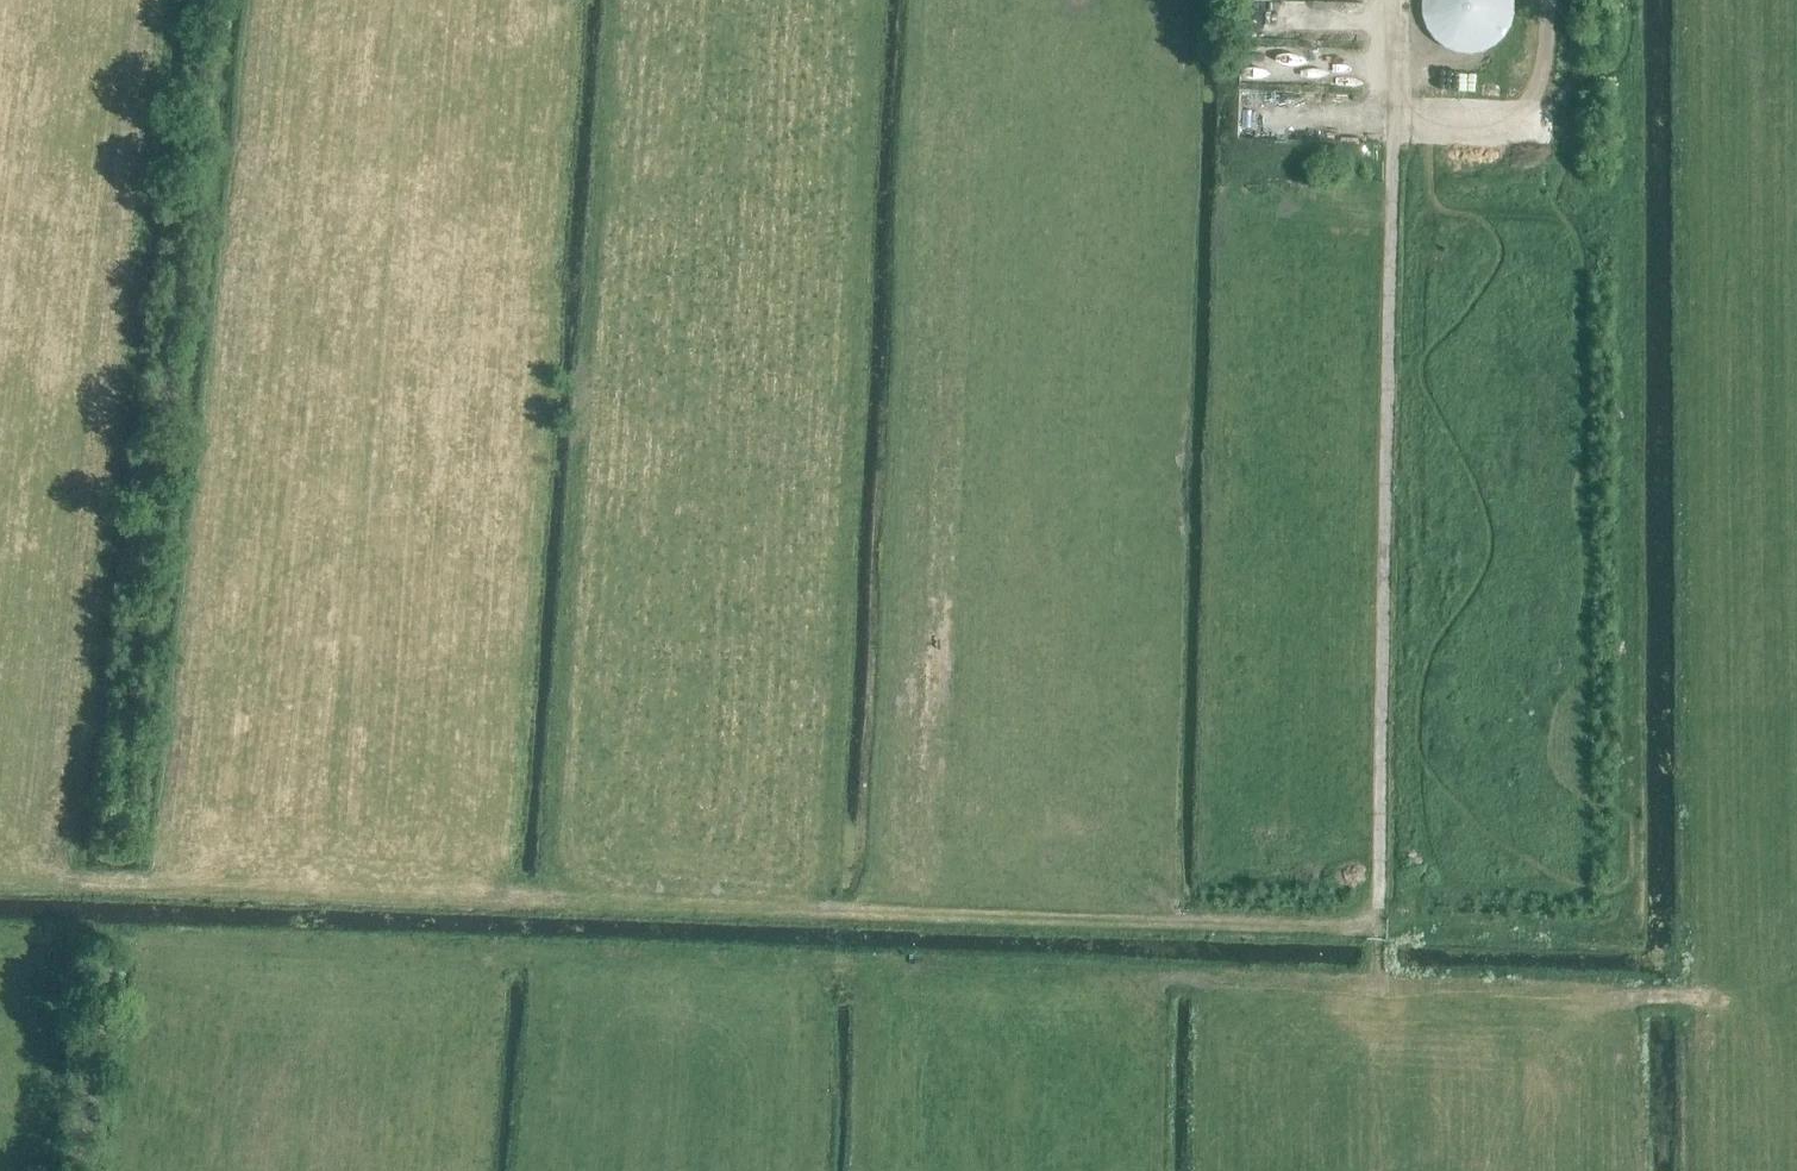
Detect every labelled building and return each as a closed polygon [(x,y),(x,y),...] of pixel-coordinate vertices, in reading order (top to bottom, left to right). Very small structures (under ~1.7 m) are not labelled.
[(1483,53),(1495,47),(1505,38),(1512,27),(1515,14),(1514,0),(1423,0),(1423,3),(1423,16),(1427,29),(1435,40),(1445,48),(1457,53),(1470,55),(1483,53)]
